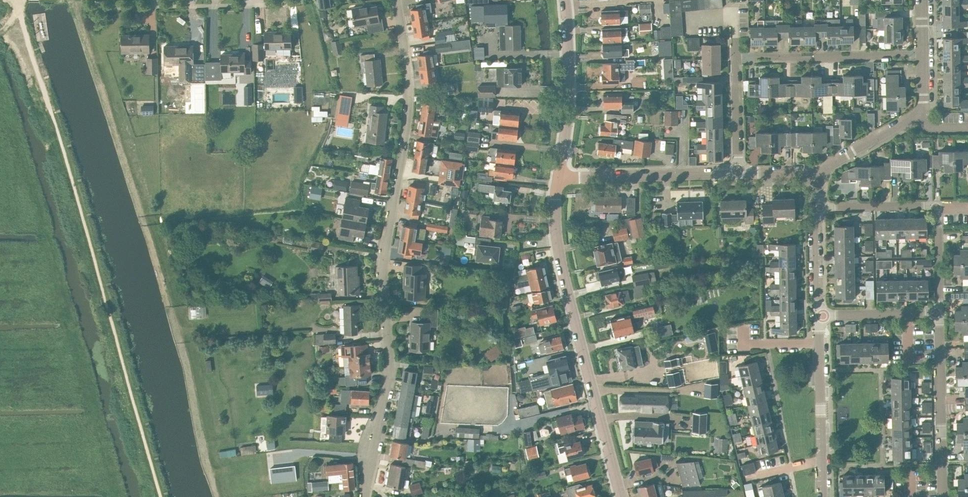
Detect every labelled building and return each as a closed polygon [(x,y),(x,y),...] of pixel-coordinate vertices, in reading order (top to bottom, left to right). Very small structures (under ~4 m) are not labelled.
[(670,18),(682,17),(682,11),(680,0),(675,0),(669,1),(670,18)] [(682,11),(693,10),(692,0),(680,0),(682,11)] [(417,9),(411,10),(413,23),(427,21),(426,12),(432,11),(430,2),(424,3),(422,4),(416,5),(417,9)] [(650,3),(639,4),(640,13),(651,12),(650,3)] [(943,4),(943,15),(959,14),(959,8),(967,8),(967,3),(943,4)] [(484,6),(471,6),(472,22),(484,21),(484,22),(495,22),(496,26),(500,26),(508,25),(508,22),(507,4),(484,5),(484,6)] [(367,24),(368,33),(384,30),(382,18),(379,19),(377,7),(369,8),(369,6),(352,9),(356,26),(367,24)] [(601,11),(601,17),(600,19),(600,21),(602,22),(602,24),(620,23),(620,16),(628,16),(628,10),(601,11)] [(877,29),(884,29),(902,29),(902,17),(891,17),(890,10),(875,10),(875,17),(877,17),(877,29)] [(967,26),(967,21),(959,21),(959,14),(943,15),(943,26),(967,26)] [(840,37),(840,43),(852,42),(853,18),(846,19),(846,25),(840,25),(840,37)] [(783,20),(783,36),(789,36),(789,43),(802,43),(802,37),(802,26),(801,19),(796,19),(796,26),(790,26),(790,24),(789,24),(789,19),(783,20)] [(802,37),(802,43),(815,43),(815,36),(821,36),(821,19),(814,19),(814,23),(814,26),(802,26),(802,37)] [(821,19),(821,36),(827,36),(827,43),(840,43),(840,37),(840,25),(828,25),(828,23),(827,23),(827,19),(821,19)] [(751,44),(764,44),(764,37),(764,26),(764,20),(757,20),(757,26),(751,26),(751,44)] [(776,26),(764,26),(764,37),(764,44),(777,44),(777,36),(783,36),(783,20),(776,20),(776,24),(776,26)] [(422,40),(430,38),(427,21),(413,23),(415,37),(421,36),(422,40)] [(508,25),(500,26),(500,33),(500,43),(505,43),(506,49),(521,48),(520,25),(508,25)] [(671,26),(660,27),(660,30),(661,38),(671,38),(671,37),(671,35),(671,30),(671,26)] [(603,41),(603,43),(622,42),(621,34),(627,34),(627,27),(602,28),(602,36),(601,37),(601,40),(602,41),(603,41)] [(884,29),(884,36),(882,36),(878,38),(879,42),(902,41),(902,36),(905,36),(905,30),(902,30),(902,29),(884,29)] [(254,44),(253,44),(253,60),(263,60),(263,50),(277,49),(277,55),(291,54),(291,53),(291,49),(291,48),(291,31),(265,31),(265,44),(263,44),(261,44),(254,44)] [(325,31),(323,32),(325,41),(335,39),(334,37),(334,36),(333,35),(332,33),(330,32),(329,31),(326,31),(325,31)] [(437,36),(435,36),(435,37),(436,43),(435,43),(435,44),(444,42),(446,42),(447,42),(447,41),(455,40),(455,37),(454,33),(445,35),(438,36),(437,36)] [(122,53),(149,52),(149,34),(122,35),(122,53)] [(702,49),(702,58),(720,58),(720,44),(702,44),(702,46),(700,46),(699,37),(687,38),(687,50),(700,50),(700,49),(702,49)] [(943,38),(943,49),(959,49),(959,43),(967,42),(967,38),(957,38),(943,38)] [(333,55),(344,52),(341,40),(331,42),(333,55)] [(671,41),(659,41),(659,55),(671,55),(671,41)] [(436,52),(452,50),(451,42),(447,42),(435,44),(436,52)] [(622,49),(622,42),(603,43),(603,44),(601,45),(601,48),(603,49),(603,57),(622,56),(628,56),(628,49),(622,49)] [(185,46),(164,46),(165,64),(180,64),(180,81),(192,81),(192,80),(200,80),(205,80),(206,80),(205,67),(205,63),(199,63),(193,63),(193,46),(185,46)] [(484,47),(474,47),(474,59),(484,59),(484,47)] [(943,49),(943,50),(943,61),(961,60),(967,60),(967,55),(959,56),(959,49),(943,49)] [(418,55),(420,69),(422,69),(435,67),(433,53),(433,54),(432,50),(424,51),(424,55),(418,55)] [(221,62),(205,62),(205,63),(205,67),(206,80),(222,80),(221,71),(245,71),(245,73),(251,73),(250,60),(244,60),(244,54),(238,54),(221,54),(221,62)] [(368,85),(383,84),(380,59),(375,59),(374,54),(361,55),(362,61),(365,61),(368,85)] [(148,73),(157,72),(157,58),(147,58),(148,73)] [(672,58),(663,59),(664,79),(665,79),(673,78),(673,72),(673,68),(672,60),(672,58)] [(720,58),(702,58),(702,73),(707,73),(708,73),(720,72),(720,58)] [(619,82),(619,81),(625,81),(625,70),(634,69),(634,59),(626,59),(626,63),(603,63),(604,74),(602,75),(602,82),(603,83),(619,82)] [(943,61),(943,71),(960,71),(959,65),(967,64),(967,60),(961,60),(943,61)] [(437,81),(435,67),(422,69),(420,69),(422,83),(428,82),(429,86),(436,85),(436,81),(437,81)] [(521,68),(496,68),(497,86),(511,86),(511,87),(515,87),(515,86),(521,86),(521,68)] [(943,71),(943,72),(944,82),(967,82),(967,78),(960,78),(960,71),(943,71)] [(886,74),(886,75),(886,82),(886,96),(893,96),(905,96),(905,86),(898,86),(898,82),(899,82),(901,81),(901,75),(898,75),(898,74),(886,74)] [(839,79),(832,79),(832,91),(832,92),(832,94),(853,94),(853,86),(853,75),(843,76),(843,81),(839,81),(839,79)] [(862,75),(853,75),(853,86),(853,94),(865,94),(866,94),(866,98),(866,101),(868,100),(874,100),(874,96),(874,90),(874,78),(867,78),(867,82),(862,82),(862,75)] [(702,88),(702,93),(722,93),(721,82),(703,82),(702,76),(682,76),(674,77),(675,81),(683,81),(683,83),(696,83),(696,88),(702,88)] [(797,80),(790,80),(790,83),(790,95),(797,95),(811,95),(811,76),(802,76),(802,82),(797,82),(797,80)] [(820,76),(811,76),(811,95),(832,94),(832,92),(832,91),(832,79),(825,79),(825,81),(821,81),(820,76)] [(748,80),(743,80),(743,89),(743,91),(749,91),(749,96),(769,95),(769,90),(769,77),(760,77),(760,84),(756,84),(755,81),(748,80)] [(779,77),(769,77),(769,90),(769,95),(784,95),(790,95),(790,83),(790,80),(784,80),(784,83),(779,83),(779,77)] [(944,82),(944,83),(944,94),(960,93),(960,87),(967,87),(967,82),(944,82)] [(458,83),(441,85),(442,94),(459,92),(458,83)] [(478,86),(478,96),(494,96),(494,86),(478,86)] [(204,90),(196,90),(197,112),(205,112),(204,90)] [(603,93),(603,95),(602,96),(602,99),(603,101),(603,108),(621,107),(621,113),(634,113),(633,102),(622,102),(622,93),(603,93)] [(702,100),(696,100),(696,104),(722,104),(722,93),(707,93),(702,93),(702,100)] [(967,104),(967,100),(960,100),(960,93),(944,94),(944,105),(967,104)] [(337,118),(337,119),(349,121),(349,119),(353,97),(340,95),(337,118)] [(905,105),(905,96),(886,96),(887,110),(898,110),(899,105),(905,105)] [(479,100),(478,111),(492,112),(494,102),(493,101),(479,100)] [(422,112),(421,118),(433,120),(434,120),(435,112),(440,112),(441,105),(436,105),(435,104),(430,104),(423,103),(422,112)] [(722,104),(696,104),(696,110),(705,109),(705,115),(722,115),(722,104)] [(153,105),(141,105),(141,115),(154,114),(153,105)] [(384,143),(387,114),(383,114),(383,107),(371,105),(369,117),(371,117),(370,126),(367,126),(366,141),(384,143)] [(320,106),(312,106),(312,122),(322,122),(322,116),(327,116),(328,116),(328,115),(328,111),(327,111),(320,111),(320,106)] [(470,109),(469,121),(476,122),(477,110),(470,109)] [(494,114),(493,124),(499,125),(518,127),(519,127),(519,125),(520,125),(520,122),(519,121),(520,113),(501,111),(501,110),(495,110),(494,114)] [(678,125),(678,110),(665,110),(664,125),(678,125)] [(600,134),(617,135),(618,122),(626,123),(626,115),(606,114),(605,125),(601,125),(600,134)] [(839,128),(833,128),(833,135),(833,144),(840,143),(840,137),(855,136),(854,119),(844,119),(844,114),(833,114),(833,119),(839,119),(839,128)] [(696,122),(697,126),(722,126),(722,115),(705,115),(705,122),(696,122)] [(438,136),(439,127),(440,121),(434,120),(433,120),(421,118),(419,134),(438,136)] [(517,140),(518,133),(519,132),(519,129),(518,128),(519,127),(518,127),(499,125),(499,132),(492,131),(492,138),(517,140)] [(722,137),(722,126),(696,126),(697,132),(706,132),(706,137),(722,137)] [(770,133),(770,152),(779,151),(779,146),(784,146),(784,148),(791,148),(790,133),(790,130),(784,130),(784,133),(770,133)] [(468,131),(466,142),(479,143),(481,132),(468,131)] [(798,136),(790,136),(791,147),(791,148),(798,148),(798,145),(799,145),(803,145),(803,151),(812,150),(812,143),(812,132),(798,132),(798,136)] [(826,132),(812,132),(812,143),(812,150),(821,150),(821,144),(826,144),(826,147),(833,147),(833,144),(833,135),(826,135),(826,132)] [(761,152),(770,152),(770,133),(756,133),(756,136),(749,136),(749,148),(756,148),(756,145),(761,145),(761,152)] [(697,144),(697,148),(723,148),(722,137),(706,137),(706,144),(697,144)] [(598,153),(615,155),(616,148),(619,148),(619,147),(633,148),(634,141),(614,138),(613,144),(599,142),(598,153)] [(649,156),(651,141),(635,139),(634,154),(649,156)] [(418,140),(415,156),(428,158),(429,153),(433,154),(437,154),(437,151),(438,146),(434,144),(434,143),(431,142),(422,141),(418,140)] [(466,143),(466,150),(479,151),(479,143),(466,142),(466,143)] [(665,153),(674,154),(674,144),(666,143),(665,153)] [(497,155),(496,162),(515,165),(515,163),(516,162),(516,160),(515,159),(516,151),(491,148),(490,154),(497,155)] [(706,153),(706,159),(723,158),(723,148),(697,148),(697,154),(706,153)] [(369,153),(359,151),(358,155),(357,160),(368,162),(369,153)] [(939,154),(933,154),(933,155),(933,167),(940,167),(940,165),(944,165),(944,170),(954,170),(953,151),(939,151),(939,154)] [(953,151),(954,170),(963,170),(963,163),(967,163),(967,151),(953,151)] [(450,152),(449,159),(463,161),(463,154),(450,152)] [(926,158),(912,159),(912,177),(921,177),(922,171),(926,170),(926,167),(932,167),(933,167),(933,155),(932,155),(926,155),(926,158)] [(433,165),(427,165),(428,158),(415,156),(413,171),(440,175),(439,183),(459,186),(463,162),(442,159),(442,160),(434,159),(433,165)] [(368,172),(368,173),(378,174),(389,176),(392,159),(381,157),(380,160),(377,160),(376,165),(370,164),(368,172)] [(891,176),(898,176),(898,172),(903,172),(903,177),(904,177),(904,180),(911,180),(911,177),(912,177),(912,159),(891,159),(891,162),(891,176)] [(488,169),(488,173),(478,172),(477,179),(491,181),(492,176),(513,179),(514,170),(515,170),(515,167),(514,166),(515,165),(496,162),(495,170),(488,169)] [(870,166),(870,184),(880,184),(880,179),(891,179),(891,176),(891,162),(885,162),(885,166),(870,166)] [(861,184),(870,184),(870,166),(857,166),(842,172),(842,181),(856,182),(856,178),(861,178),(861,184)] [(386,194),(389,176),(378,174),(376,183),(372,182),(371,188),(375,189),(375,192),(386,194)] [(334,179),(333,188),(346,191),(348,181),(334,179)] [(369,183),(352,181),(350,192),(367,195),(369,183)] [(409,185),(407,199),(423,201),(425,188),(424,187),(425,184),(425,182),(417,181),(417,182),(416,186),(409,185)] [(510,201),(510,196),(512,196),(512,192),(511,191),(511,190),(503,190),(504,187),(480,184),(479,191),(494,193),(493,199),(510,201)] [(459,188),(452,187),(450,195),(458,196),(459,188)] [(620,211),(620,197),(596,197),(596,211),(620,211)] [(346,198),(343,218),(366,222),(368,208),(359,206),(360,200),(346,198)] [(774,216),(795,215),(794,198),(773,199),(773,205),(763,205),(764,223),(774,223),(774,216)] [(419,218),(419,217),(420,214),(423,201),(407,199),(405,212),(411,213),(411,217),(419,218)] [(721,200),(722,216),(722,221),(725,222),(728,224),(732,224),(733,223),(736,222),(739,221),(739,215),(745,215),(746,223),(753,223),(753,208),(746,208),(745,200),(721,200)] [(671,212),(662,212),(662,213),(663,213),(663,224),(663,225),(672,224),(671,224),(671,221),(678,221),(678,219),(703,218),(703,201),(702,201),(677,202),(677,214),(671,214),(671,213),(671,212)] [(481,215),(479,235),(487,237),(488,235),(489,236),(489,235),(498,236),(498,239),(500,240),(502,220),(490,219),(490,216),(481,215)] [(619,220),(620,227),(612,229),(615,241),(629,238),(629,237),(633,236),(633,238),(645,235),(641,217),(632,219),(632,217),(619,220)] [(363,236),(366,222),(343,218),(339,238),(353,241),(354,234),(363,236)] [(895,218),(886,219),(886,237),(886,238),(886,240),(889,240),(889,238),(889,237),(896,237),(896,218),(895,218)] [(896,218),(896,237),(896,238),(896,240),(899,239),(899,237),(906,237),(906,218),(896,218)] [(916,218),(906,218),(906,237),(906,239),(909,239),(909,237),(916,237),(916,218)] [(926,218),(916,218),(916,237),(916,239),(919,239),(919,237),(927,237),(926,218)] [(835,226),(835,236),(854,236),(856,236),(856,233),(853,233),(853,219),(843,219),(843,226),(835,226)] [(885,219),(876,219),(876,238),(886,237),(886,219),(885,219)] [(403,225),(401,238),(415,241),(416,240),(424,242),(426,229),(418,227),(417,227),(418,223),(418,222),(410,221),(410,222),(409,226),(403,225)] [(428,223),(426,229),(447,233),(448,227),(448,226),(442,225),(430,223),(428,223)] [(865,236),(873,236),(872,223),(864,223),(865,236)] [(954,254),(954,263),(954,264),(967,263),(967,235),(962,235),(962,242),(962,249),(960,249),(960,254),(954,254)] [(835,236),(835,246),(854,246),(856,246),(856,243),(854,243),(854,236),(835,236)] [(475,249),(474,254),(476,256),(476,260),(499,262),(499,260),(501,259),(501,254),(500,253),(500,246),(492,245),(490,243),(491,239),(476,237),(475,242),(475,245),(477,245),(477,248),(475,249)] [(401,238),(399,252),(405,253),(404,257),(412,259),(413,254),(413,255),(414,253),(421,254),(422,242),(415,241),(401,238)] [(323,253),(324,243),(313,241),(311,251),(323,253)] [(612,243),(593,247),(598,266),(611,263),(612,265),(617,264),(616,262),(617,262),(617,261),(622,260),(618,242),(612,243)] [(778,244),(768,244),(768,249),(778,249),(778,255),(795,255),(795,244),(778,244)] [(440,259),(439,264),(449,266),(451,253),(451,248),(442,246),(440,259)] [(835,246),(835,256),(854,256),(856,256),(856,253),(854,253),(854,246),(835,246)] [(876,257),(877,257),(878,258),(886,257),(886,249),(886,251),(881,251),(881,252),(876,252),(876,257)] [(779,261),(770,261),(770,267),(779,266),(782,266),(784,266),(785,266),(795,266),(795,256),(795,255),(778,255),(778,256),(779,261)] [(632,256),(623,258),(624,264),(633,263),(633,258),(632,256)] [(835,256),(835,266),(855,266),(856,266),(856,263),(855,263),(854,256),(835,256)] [(931,267),(931,259),(917,260),(917,268),(931,267)] [(877,269),(882,268),(886,268),(886,260),(876,261),(877,269)] [(954,264),(954,273),(961,273),(961,278),(963,278),(963,284),(967,284),(967,263),(954,264)] [(515,276),(514,276),(515,279),(516,282),(547,275),(544,265),(527,269),(528,273),(515,276)] [(340,293),(359,293),(359,283),(357,283),(356,266),(336,267),(336,278),(339,278),(340,293)] [(404,282),(404,289),(407,289),(406,298),(422,299),(424,299),(424,298),(425,276),(425,274),(422,274),(420,274),(421,266),(405,266),(404,273),(404,282)] [(600,273),(597,274),(598,280),(601,279),(602,285),(620,281),(625,280),(624,280),(626,279),(623,266),(617,268),(599,272),(600,273)] [(779,266),(770,267),(770,271),(779,271),(779,277),(795,277),(795,268),(795,267),(795,266),(785,266),(784,266),(782,266),(779,266)] [(835,266),(835,276),(855,276),(857,276),(857,273),(855,273),(855,266),(835,266)] [(648,272),(632,275),(634,286),(651,283),(650,282),(649,272),(648,273),(648,272)] [(904,279),(897,280),(898,299),(907,299),(907,279),(907,274),(904,274),(904,278),(904,279)] [(921,274),(917,274),(917,277),(917,298),(928,298),(928,295),(928,290),(927,279),(924,279),(921,279),(921,274)] [(263,275),(258,282),(269,288),(273,281),(263,275)] [(516,282),(515,282),(516,288),(526,286),(530,285),(532,290),(549,286),(547,276),(547,275),(516,282)] [(835,276),(836,286),(855,286),(857,286),(857,283),(855,283),(855,276),(835,276)] [(779,283),(770,283),(770,289),(779,288),(795,288),(795,277),(779,277),(779,278),(779,283)] [(907,279),(907,299),(917,298),(917,277),(914,277),(914,279),(907,279)] [(877,280),(877,299),(887,299),(887,280),(887,278),(884,278),(884,280),(877,280)] [(894,280),(887,280),(887,287),(887,299),(897,299),(898,299),(897,280),(897,278),(894,278),(894,280)] [(649,283),(644,284),(645,294),(648,293),(653,292),(651,283),(649,283)] [(644,284),(633,286),(635,297),(646,295),(645,294),(644,284)] [(852,301),(852,297),(855,297),(855,296),(857,296),(857,293),(855,293),(855,286),(836,286),(836,296),(843,296),(843,301),(852,301)] [(874,298),(874,290),(874,286),(866,286),(858,286),(860,289),(866,288),(866,299),(874,298)] [(534,303),(551,299),(550,296),(551,294),(550,291),(549,290),(549,288),(532,292),(534,303)] [(779,288),(770,289),(770,293),(779,293),(779,299),(781,299),(786,299),(796,299),(795,288),(779,288)] [(607,298),(605,300),(607,306),(609,307),(624,304),(624,302),(630,300),(628,289),(606,295),(607,298)] [(955,319),(967,319),(967,291),(963,291),(963,298),(964,305),(961,305),(961,310),(955,310),(955,319)] [(770,299),(765,299),(765,311),(771,311),(796,310),(796,300),(796,299),(786,299),(781,299),(779,299),(779,300),(779,305),(770,306),(770,299)] [(633,314),(610,320),(612,329),(611,332),(612,335),(614,336),(615,338),(635,332),(631,318),(634,318),(656,313),(653,304),(632,309),(633,314)] [(345,306),(345,305),(343,305),(343,307),(344,334),(358,333),(358,324),(361,324),(360,305),(345,306)] [(557,320),(556,318),(558,316),(557,313),(555,312),(553,306),(542,309),(542,308),(531,311),(533,318),(538,317),(540,324),(557,320)] [(779,315),(779,321),(796,321),(796,310),(771,311),(771,315),(779,315)] [(437,326),(438,317),(422,316),(422,323),(411,322),(410,350),(428,350),(429,326),(437,326)] [(964,334),(964,340),(964,347),(967,347),(967,319),(955,319),(955,329),(962,329),(962,334),(964,334)] [(796,332),(796,321),(779,321),(780,327),(772,328),(772,333),(778,332),(778,337),(788,336),(788,332),(796,332)] [(525,326),(513,329),(515,338),(527,335),(531,334),(535,333),(533,328),(533,326),(525,328),(525,326)] [(714,332),(704,334),(708,352),(718,350),(714,332)] [(316,335),(317,343),(336,342),(335,334),(316,335)] [(536,334),(525,337),(527,343),(538,341),(536,334)] [(539,342),(538,345),(541,354),(546,353),(564,349),(564,347),(565,347),(564,342),(562,342),(560,334),(543,338),(543,341),(539,342)] [(840,344),(836,344),(837,356),(841,356),(841,362),(851,362),(850,343),(850,338),(848,338),(848,343),(840,343),(840,344)] [(851,343),(850,343),(851,362),(861,362),(861,343),(861,340),(858,340),(858,343),(851,343)] [(861,343),(861,362),(871,362),(871,342),(871,340),(868,340),(868,343),(861,343)] [(871,342),(871,362),(888,361),(888,340),(877,340),(877,342),(871,342)] [(485,353),(492,362),(503,353),(496,344),(485,353)] [(365,345),(344,346),(344,357),(345,366),(370,364),(369,353),(368,354),(367,345),(365,345)] [(632,346),(617,348),(619,356),(620,362),(622,369),(637,366),(634,355),(632,346)] [(956,376),(967,375),(967,347),(964,347),(965,361),(962,361),(962,366),(956,366),(956,376)] [(533,390),(572,380),(569,368),(570,365),(569,363),(567,361),(565,356),(547,361),(550,373),(548,374),(518,381),(521,393),(533,390)] [(665,368),(678,365),(677,358),(664,361),(665,368)] [(738,366),(735,367),(736,370),(739,369),(740,375),(740,376),(759,371),(759,370),(757,362),(752,363),(745,364),(738,366)] [(371,374),(370,364),(345,366),(346,385),(367,383),(366,374),(371,374)] [(424,365),(423,373),(433,374),(434,366),(424,365)] [(323,371),(324,378),(331,378),(333,378),(332,370),(323,371)] [(405,370),(403,381),(415,383),(416,383),(418,372),(405,370)] [(666,374),(669,387),(682,384),(679,371),(666,374)] [(740,376),(737,376),(738,379),(741,379),(742,385),(743,385),(761,381),(761,380),(759,371),(740,376)] [(965,403),(967,403),(967,375),(956,376),(956,385),(962,385),(963,390),(965,390),(965,397),(965,403)] [(891,377),(891,388),(911,388),(911,387),(915,387),(915,382),(911,382),(911,377),(891,377)] [(432,379),(431,388),(437,389),(439,380),(432,379)] [(728,379),(720,379),(720,384),(720,390),(720,391),(722,390),(729,388),(728,384),(728,379)] [(403,381),(401,391),(413,394),(414,394),(416,383),(415,383),(403,381)] [(743,385),(740,386),(741,389),(743,389),(745,395),(764,391),(763,390),(761,381),(743,385)] [(705,382),(704,397),(717,398),(718,383),(705,382)] [(256,385),(257,395),(273,394),(272,384),(256,385)] [(573,384),(551,390),(544,391),(548,408),(553,406),(577,400),(573,384)] [(891,388),(892,398),(911,398),(911,397),(913,397),(913,394),(911,394),(911,388),(891,388)] [(369,404),(370,391),(342,390),(341,405),(335,405),(335,413),(346,413),(347,403),(369,404)] [(401,391),(399,402),(411,405),(412,405),(417,406),(417,405),(419,395),(414,394),(413,394),(401,391)] [(745,395),(742,396),(743,399),(746,398),(747,404),(747,405),(766,400),(766,399),(764,391),(745,395)] [(636,397),(620,397),(620,408),(636,408),(636,411),(668,411),(668,395),(636,395),(636,397)] [(892,398),(892,408),(911,408),(913,408),(913,405),(911,405),(911,398),(892,398)] [(747,405),(744,405),(745,409),(748,408),(749,414),(750,414),(768,410),(768,409),(766,400),(747,405)] [(317,408),(317,411),(328,411),(328,405),(328,401),(317,401),(317,408)] [(397,413),(397,414),(410,416),(414,417),(415,416),(417,406),(412,405),(411,405),(399,402),(397,413)] [(538,403),(518,408),(521,418),(540,414),(538,403)] [(957,431),(967,431),(967,403),(965,403),(966,417),(964,417),(963,422),(957,422),(957,431)] [(426,412),(432,413),(433,413),(434,406),(427,405),(426,412)] [(892,408),(892,418),(913,417),(913,414),(911,414),(911,408),(892,408)] [(750,414),(747,415),(748,418),(750,418),(752,424),(771,420),(770,419),(768,410),(750,414)] [(692,424),(692,432),(706,432),(706,423),(706,414),(693,413),(693,422),(692,424)] [(397,414),(395,424),(408,426),(408,427),(412,427),(413,427),(414,417),(410,416),(397,414)] [(584,418),(582,417),(581,415),(572,417),(571,414),(557,418),(557,419),(551,420),(553,427),(559,425),(561,433),(584,427),(584,424),(585,423),(584,418)] [(344,433),(345,424),(344,424),(344,416),(328,415),(327,432),(330,432),(329,441),(342,442),(342,433),(344,433)] [(892,418),(892,428),(912,428),(914,428),(913,425),(912,425),(911,418),(913,418),(913,417),(892,418)] [(752,424),(749,425),(750,428),(753,427),(754,433),(754,434),(773,429),(771,420),(752,424)] [(633,441),(663,442),(664,422),(653,422),(634,421),(633,441)] [(421,438),(428,438),(431,424),(424,423),(421,438)] [(395,424),(393,435),(410,438),(411,438),(413,427),(412,427),(408,427),(408,426),(395,424)] [(456,427),(455,436),(463,437),(479,438),(480,428),(464,427),(456,427)] [(892,428),(892,438),(912,438),(912,437),(916,437),(916,434),(912,434),(912,428),(892,428)] [(751,435),(750,436),(752,443),(752,444),(753,444),(754,445),(775,440),(775,438),(773,429),(754,434),(751,435)] [(534,444),(532,430),(524,431),(526,445),(534,444)] [(957,431),(957,441),(964,441),(964,453),(964,454),(964,459),(966,459),(967,459),(967,431),(957,431)] [(905,438),(892,438),(892,448),(912,448),(912,438),(905,438)] [(274,439),(266,441),(267,449),(275,448),(274,439)] [(480,439),(468,439),(468,451),(480,451),(480,446),(484,446),(484,441),(484,439),(480,439)] [(775,440),(754,445),(755,448),(757,447),(759,454),(778,449),(775,440)] [(391,455),(406,458),(409,443),(393,441),(391,455)] [(584,454),(584,453),(585,452),(583,446),(582,447),(580,441),(571,444),(570,442),(564,444),(564,445),(558,447),(560,453),(566,452),(568,459),(584,454)] [(256,445),(240,447),(242,455),(257,453),(256,445)] [(528,459),(539,456),(536,446),(526,448),(528,459)] [(912,448),(892,448),(893,458),(912,458),(912,457),(912,454),(912,448)] [(406,458),(405,464),(415,466),(422,467),(425,467),(425,465),(426,461),(422,461),(416,460),(406,458)] [(651,458),(634,462),(638,474),(645,473),(646,476),(652,474),(652,471),(653,471),(652,467),(658,465),(656,459),(654,459),(652,460),(651,458)] [(694,461),(676,462),(683,485),(700,485),(700,484),(699,478),(703,477),(702,473),(701,471),(698,461),(694,461)] [(353,462),(325,465),(326,466),(326,473),(326,474),(329,474),(342,473),(342,472),(354,471),(353,462)] [(756,471),(754,462),(742,465),(744,475),(756,471)] [(590,476),(589,475),(591,474),(589,468),(588,469),(586,463),(576,465),(576,464),(570,466),(570,467),(564,469),(566,475),(572,474),(574,481),(590,476)] [(404,478),(406,467),(391,464),(387,486),(403,488),(405,478),(404,478)] [(294,466),(270,469),(272,482),(296,480),(295,467),(294,466)] [(344,489),(355,488),(354,471),(342,472),(342,473),(329,474),(330,482),(343,481),(344,489)] [(534,473),(536,480),(547,477),(545,471),(534,473)] [(958,487),(967,487),(967,473),(964,473),(965,478),(958,478),(958,487)] [(884,474),(873,475),(874,494),(874,496),(877,495),(877,494),(884,494),(884,475),(884,474)] [(843,482),(839,482),(839,496),(847,496),(847,494),(853,494),(854,494),(853,475),(843,475),(843,482)] [(863,475),(853,475),(854,494),(854,496),(857,496),(857,494),(864,494),(864,484),(863,475)] [(873,475),(863,475),(864,484),(864,494),(864,496),(867,495),(867,494),(874,494),(873,475)] [(773,484),(759,487),(759,490),(762,489),(764,496),(783,491),(780,482),(777,483),(775,477),(768,479),(768,480),(772,480),(773,484)] [(328,481),(312,482),(307,482),(308,491),(329,489),(328,481)] [(410,485),(409,485),(413,495),(423,492),(422,488),(420,482),(410,485)] [(594,496),(595,494),(595,491),(593,490),(591,484),(583,487),(582,485),(579,483),(566,487),(569,496),(595,496),(594,496)] [(639,486),(642,496),(661,496),(660,493),(662,493),(664,492),(662,484),(660,484),(654,483),(639,486)] [(958,487),(958,496),(965,496),(967,496),(967,487),(958,487)] [(753,488),(745,490),(747,496),(755,496),(753,488)] [(716,495),(727,495),(727,489),(715,489),(683,490),(683,496),(716,496),(716,495)]
